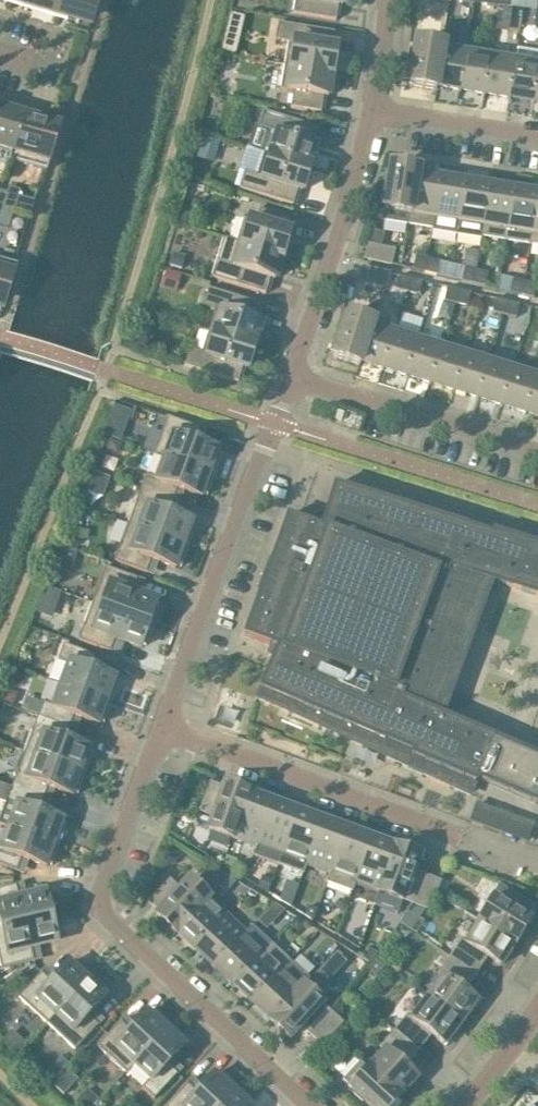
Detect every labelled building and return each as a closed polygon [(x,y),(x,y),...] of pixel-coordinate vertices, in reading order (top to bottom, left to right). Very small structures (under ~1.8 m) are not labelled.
[(35,0),(10,0),(9,3),(31,10),(35,0)] [(59,0),(35,0),(31,10),(54,17),(59,0)] [(54,17),(78,25),(84,4),(97,8),(99,0),(59,0),(54,17)] [(343,0),(294,0),(292,14),(335,21),(338,5),(342,6),(343,0)] [(498,7),(510,8),(511,0),(499,0),(498,7)] [(284,65),(331,73),(335,49),(331,48),(333,33),(277,23),(275,40),(287,43),(284,65)] [(434,91),(441,47),(415,43),(413,54),(410,54),(411,51),(410,51),(406,73),(407,74),(408,70),(411,71),(408,86),(434,91)] [(459,92),(465,51),(441,47),(434,91),(435,91),(436,87),(458,90),(458,92),(459,92)] [(537,68),(537,52),(516,49),(515,59),(514,59),(508,100),(509,98),(532,102),(532,104),(537,68)] [(483,96),(490,55),(465,51),(459,92),(460,91),(483,94),(482,96),(483,96)] [(508,100),(514,59),(490,55),(483,96),(484,96),(484,94),(507,98),(507,100),(508,100)] [(327,98),(331,73),(284,65),(280,90),(292,92),(290,108),(320,113),(323,97),(327,98)] [(24,114),(1,107),(0,111),(0,149),(10,152),(8,160),(9,160),(24,114)] [(309,168),(316,144),(312,143),(316,128),(263,111),(258,128),(270,132),(263,154),(309,168)] [(54,146),(53,146),(41,142),(47,122),(24,114),(9,160),(46,172),(54,146)] [(203,134),(198,153),(213,158),(218,139),(203,134)] [(301,191),(309,168),(263,154),(256,176),(244,172),(238,189),(293,205),(297,190),(301,191)] [(407,225),(416,172),(390,167),(387,183),(385,183),(385,179),(384,179),(380,202),(381,202),(382,199),(385,200),(381,221),(407,225)] [(432,229),(440,178),(439,178),(439,180),(416,176),(417,172),(416,172),(407,225),(432,229)] [(458,223),(464,182),(463,184),(440,180),(440,178),(432,229),(433,229),(434,219),(458,223)] [(481,237),(489,186),(488,186),(488,188),(465,184),(465,182),(464,182),(458,223),(481,227),(480,237),(481,237)] [(505,241),(513,190),(512,191),(489,188),(490,186),(489,186),(481,237),(505,241)] [(530,245),(537,194),(537,195),(514,192),(514,190),(513,190),(505,241),(530,245)] [(537,194),(530,245),(537,246),(537,194)] [(1,209),(13,213),(18,199),(6,195),(1,209)] [(235,242),(281,257),(288,233),(284,232),(289,217),(260,207),(255,223),(243,219),(235,242)] [(13,213),(1,209),(0,214),(0,225),(9,228),(13,213)] [(281,257),(235,242),(223,239),(211,277),(265,294),(270,279),(274,280),(281,257)] [(390,265),(392,254),(393,251),(367,245),(364,259),(390,265)] [(173,253),(169,265),(181,269),(185,257),(173,253)] [(424,273),(427,259),(415,257),(412,270),(424,273)] [(427,259),(424,273),(436,276),(439,262),(427,259)] [(15,265),(0,261),(0,289),(9,292),(17,266),(15,265)] [(384,288),(388,274),(362,268),(359,282),(384,288)] [(472,284),(475,271),(463,268),(460,281),(472,284)] [(165,271),(160,287),(173,291),(178,274),(165,271)] [(475,271),(472,284),(484,287),(487,274),(475,271)] [(406,293),(411,279),(397,276),(394,290),(406,293)] [(411,279),(406,293),(418,295),(421,282),(411,279)] [(521,296),(524,282),(512,279),(509,293),(521,296)] [(524,282),(521,296),(532,298),(536,285),(524,282)] [(208,331),(254,345),(261,322),(257,320),(261,305),(207,288),(202,305),(215,309),(208,331)] [(455,304),(459,291),(446,288),(443,301),(455,304)] [(459,291),(455,304),(467,307),(470,293),(459,291)] [(503,315),(508,302),(494,299),(491,313),(503,315)] [(508,302),(503,315),(515,318),(518,305),(508,302)] [(358,365),(371,323),(346,316),(342,326),(340,326),(341,323),(339,322),(332,344),(334,345),(335,342),(337,342),(333,358),(358,365)] [(382,370),(395,331),(371,323),(358,365),(359,366),(360,362),(382,368),(381,370),(382,370)] [(246,369),(254,345),(208,331),(201,353),(188,349),(183,366),(237,383),(242,367),(246,369)] [(406,378),(418,338),(395,331),(382,370),(383,371),(383,369),(406,376),(405,378),(406,378)] [(430,385),(442,345),(418,338),(406,378),(407,376),(429,383),(429,385),(430,385)] [(453,393),(466,353),(442,345),(430,385),(431,384),(453,391),(452,392),(453,393)] [(477,400),(489,360),(466,353),(453,393),(454,393),(454,391),(477,398),(476,400),(477,400)] [(501,407),(513,368),(489,360),(477,400),(478,400),(478,398),(501,405),(500,407),(501,407)] [(524,415),(537,375),(513,368),(501,407),(501,408),(502,406),(524,413),(524,415)] [(537,375),(524,415),(525,415),(525,413),(537,417),(537,375)] [(153,454),(214,476),(222,456),(217,454),(218,451),(194,442),(198,429),(167,417),(153,454)] [(110,439),(106,451),(112,453),(118,450),(121,442),(110,439)] [(207,496),(214,476),(153,454),(152,455),(162,459),(155,479),(145,475),(140,489),(172,501),(176,489),(201,498),(202,495),(207,496)] [(288,516),(287,517),(288,517),(285,526),(284,525),(272,559),(271,559),(267,571),(268,571),(265,580),(264,580),(259,592),(260,592),(247,626),(248,626),(245,634),(244,634),(244,636),(269,645),(270,644),(278,647),(274,657),(273,657),(259,689),(255,698),(264,702),(265,701),(269,703),(268,704),(279,708),(288,712),(288,711),(293,713),(292,714),(306,720),(306,721),(318,726),(319,724),(323,726),(323,727),(337,733),(336,734),(348,740),(349,737),(354,739),(353,740),(367,746),(366,748),(379,753),(380,749),(388,752),(387,753),(408,762),(406,768),(421,775),(422,774),(426,776),(426,777),(449,787),(449,786),(454,788),(453,789),(469,795),(474,784),(474,783),(476,778),(535,803),(535,804),(536,805),(537,800),(537,758),(441,717),(491,582),(537,596),(537,547),(494,533),(495,532),(493,532),(492,536),(476,532),(476,531),(463,527),(463,525),(462,524),(461,526),(335,486),(336,485),(335,485),(324,518),(324,519),(321,529),(313,526),(313,525),(288,516)] [(167,513),(172,501),(140,489),(127,525),(188,547),(195,527),(191,525),(192,522),(167,513)] [(181,567),(188,547),(127,525),(113,561),(145,573),(150,560),(175,569),(176,566),(181,567)] [(65,549),(61,559),(71,563),(75,553),(65,549)] [(91,604),(152,626),(159,606),(155,604),(156,601),(131,592),(136,579),(104,567),(91,604)] [(47,590),(44,597),(57,602),(60,594),(47,590)] [(145,646),(152,626),(91,604),(78,640),(109,652),(114,639),(139,648),(140,645),(145,646)] [(60,684),(111,703),(118,683),(113,682),(114,678),(90,669),(95,656),(63,644),(57,660),(67,663),(60,684)] [(103,723),(111,703),(60,684),(52,706),(42,702),(37,716),(69,728),(73,716),(97,725),(99,722),(103,723)] [(64,740),(69,728),(37,716),(24,752),(85,774),(92,754),(87,753),(88,749),(64,740)] [(77,795),(85,774),(24,752),(11,788),(42,799),(47,787),(71,796),(72,793),(77,795)] [(246,800),(249,792),(225,784),(223,789),(210,784),(200,812),(213,816),(208,831),(231,839),(246,800)] [(38,812),(42,799),(11,788),(5,802),(15,806),(7,827),(59,846),(66,825),(61,824),(62,821),(38,812)] [(262,806),(246,800),(231,839),(232,840),(233,838),(256,846),(270,809),(271,809),(273,804),(264,800),(262,806)] [(525,841),(531,825),(476,805),(470,821),(502,833),(525,841)] [(277,865),(295,818),(296,818),(297,813),(288,809),(286,814),(271,809),(270,809),(256,846),(253,856),(277,865)] [(311,824),(296,818),(295,818),(277,865),(302,874),(319,827),(320,827),(322,822),(313,818),(311,824)] [(59,846),(7,827),(0,847),(0,866),(16,871),(21,858),(45,867),(46,864),(51,866),(59,846)] [(335,833),(320,827),(319,827),(302,874),(303,874),(306,865),(329,873),(325,883),(326,883),(344,836),(345,836),(347,831),(337,827),(335,833)] [(360,842),(345,836),(344,836),(326,883),(351,892),(368,845),(369,845),(371,840),(362,836),(360,842)] [(383,850),(369,845),(368,845),(351,892),(352,892),(355,883),(378,891),(377,893),(378,893),(395,846),(394,846),(394,848),(385,845),(383,850)] [(378,893),(374,906),(397,915),(401,902),(402,900),(415,904),(425,877),(412,872),(419,855),(395,846),(378,893)] [(225,856),(222,864),(232,868),(235,860),(225,856)] [(214,870),(207,877),(216,886),(225,876),(214,870)] [(262,876),(258,887),(268,891),(272,880),(262,876)] [(228,877),(222,883),(232,892),(237,886),(228,877)] [(429,910),(434,894),(439,882),(425,877),(415,904),(425,908),(429,910)] [(179,928),(208,897),(190,880),(179,891),(169,881),(149,903),(159,913),(155,917),(174,934),(180,928),(179,928)] [(55,916),(50,895),(44,896),(44,893),(18,899),(15,885),(0,889),(0,929),(55,916)] [(491,900),(478,921),(513,942),(513,943),(515,944),(528,922),(523,919),(531,906),(499,887),(491,900)] [(281,892),(278,900),(290,907),(294,897),(281,892)] [(198,945),(225,916),(207,899),(208,897),(179,928),(180,928),(191,939),(188,943),(195,950),(199,946),(198,945)] [(273,904),(265,912),(273,918),(280,910),(273,904)] [(415,904),(401,925),(410,931),(425,908),(415,904)] [(307,907),(304,915),(313,918),(316,910),(307,907)] [(0,929),(0,968),(0,969),(33,961),(30,947),(55,941),(54,938),(60,937),(55,916),(0,929)] [(217,963),(245,934),(225,916),(198,945),(199,946),(211,957),(207,961),(214,968),(218,964),(217,963)] [(296,918),(289,925),(294,930),(299,931),(304,925),(296,918)] [(505,956),(513,943),(513,942),(478,921),(478,922),(480,923),(472,936),(472,935),(467,944),(461,940),(450,958),(474,974),(486,957),(499,966),(505,956)] [(351,927),(347,939),(359,942),(363,931),(351,927)] [(236,981),(271,944),(270,943),(263,951),(245,934),(217,963),(218,964),(230,975),(226,979),(233,986),(237,982),(236,981)] [(255,999),(290,962),(271,944),(236,981),(237,982),(249,993),(245,997),(252,1004),(256,999),(255,999)] [(360,957),(352,966),(360,974),(368,965),(360,957)] [(462,991),(474,974),(450,958),(438,975),(443,979),(427,999),(459,1023),(460,1021),(463,1023),(471,1012),(468,1010),(475,1001),(462,991)] [(374,959),(368,968),(376,975),(383,966),(374,959)] [(46,1024),(90,976),(75,961),(71,965),(69,963),(51,982),(41,972),(17,997),(46,1024)] [(269,1022),(303,986),(303,985),(301,987),(284,970),(291,962),(290,962),(255,999),(256,999),(268,1010),(264,1015),(270,1020),(269,1022)] [(90,976),(46,1024),(75,1050),(98,1025),(87,1016),(105,997),(102,994),(106,991),(90,976)] [(310,1035),(330,1013),(320,1004),(321,1002),(303,986),(269,1022),(287,1039),(300,1025),(310,1035)] [(457,1025),(459,1023),(427,999),(412,1020),(407,1016),(394,1032),(416,1051),(430,1035),(442,1044),(450,1035),(452,1037),(460,1026),(457,1025)] [(125,1073),(169,1025),(154,1011),(150,1014),(148,1012),(130,1031),(120,1021),(96,1046),(125,1073)] [(321,1045),(329,1036),(341,1023),(330,1013),(310,1035),(321,1045)] [(169,1025),(125,1073),(126,1074),(133,1066),(148,1080),(141,1088),(153,1099),(177,1074),(166,1065),(184,1046),(181,1043),(185,1040),(169,1025)] [(403,1066),(416,1051),(394,1032),(380,1048),(385,1052),(378,1059),(379,1060),(369,1071),(359,1062),(358,1062),(398,1099),(399,1098),(397,1096),(407,1085),(407,1086),(415,1077),(403,1066)] [(61,1057),(54,1064),(61,1071),(68,1064),(61,1057)] [(398,1099),(358,1062),(342,1081),(354,1092),(353,1094),(361,1102),(363,1100),(370,1105),(392,1105),(398,1099)] [(236,1087),(220,1072),(217,1076),(214,1074),(197,1093),(186,1083),(165,1105),(218,1105),(236,1087)] [(218,1105),(249,1105),(248,1105),(252,1102),(236,1087),(218,1105)]
